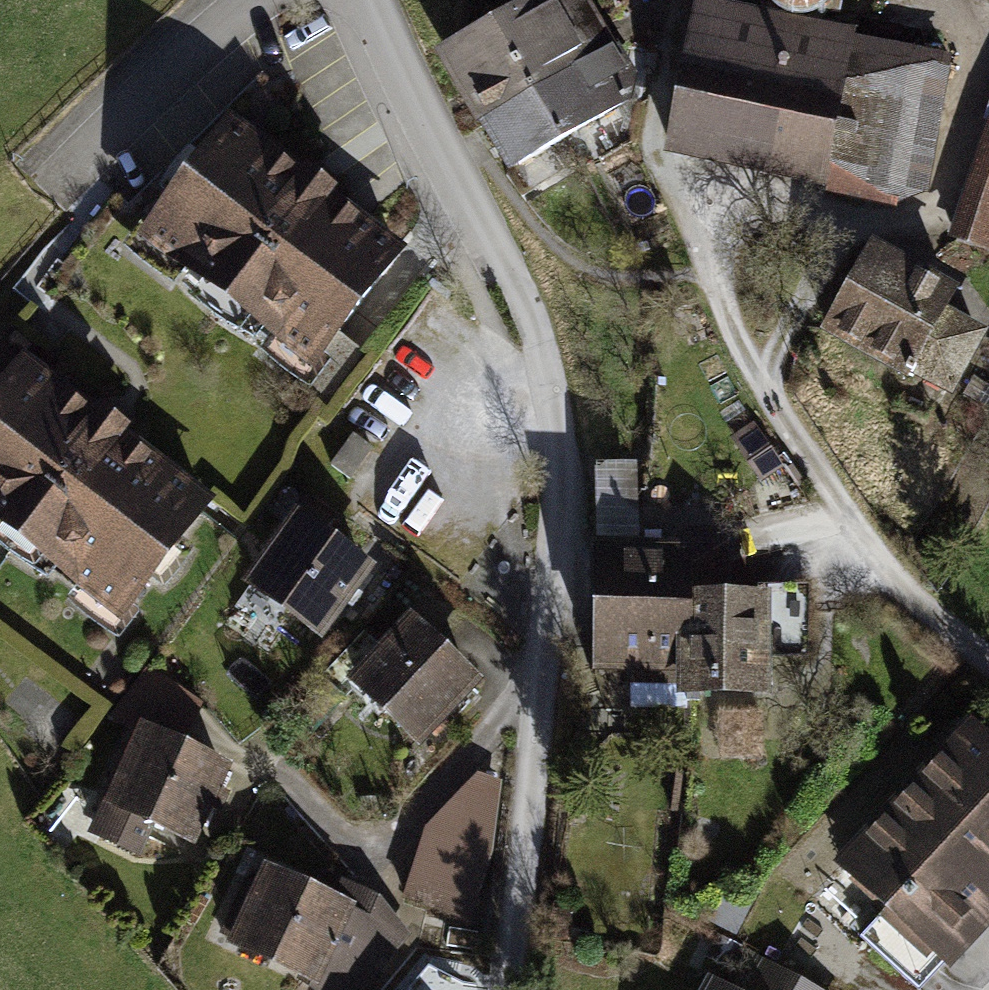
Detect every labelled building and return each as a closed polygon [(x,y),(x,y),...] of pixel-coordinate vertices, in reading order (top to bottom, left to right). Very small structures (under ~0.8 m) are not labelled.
[(608,27),(593,0),(513,0),(438,42),(473,104),(608,27)] [(739,0),(694,0),(663,147),(828,181),(827,187),(922,207),(954,52),(852,31),(853,23),(739,0)] [(608,27),(473,104),(509,167),(651,86),(616,23),(608,27)] [(983,114),(987,116),(947,235),(988,249),(988,96),(983,114)] [(404,247),(226,112),(136,230),(314,364),(404,247)] [(870,229),(818,322),(908,373),(911,367),(952,390),(988,324),(946,300),(958,278),(870,229)] [(17,347),(0,370),(0,523),(122,614),(213,493),(17,347)] [(751,430),(727,445),(753,484),(776,469),(751,430)] [(353,432),(330,461),(349,476),(371,447),(353,432)] [(373,562),(294,505),(242,578),(321,635),(373,562)] [(733,541),(594,539),(592,672),(671,674),(670,694),(765,696),(767,586),(732,585),(733,541)] [(480,677),(408,609),(346,674),(417,743),(480,677)] [(111,713),(134,729),(142,712),(180,730),(202,700),(149,661),(111,713)] [(969,709),(833,858),(951,965),(988,923),(988,727),(969,709)] [(234,756),(180,730),(142,712),(134,729),(87,828),(138,852),(155,818),(195,837),(234,756)] [(477,770),(425,825),(403,896),(474,917),(490,856),(500,778),(477,770)] [(264,855),(224,940),(310,981),(321,989),(362,989),(411,932),(380,892),(356,881),(350,893),(264,855)] [(759,954),(742,985),(709,967),(697,989),(826,989),(759,954)]
